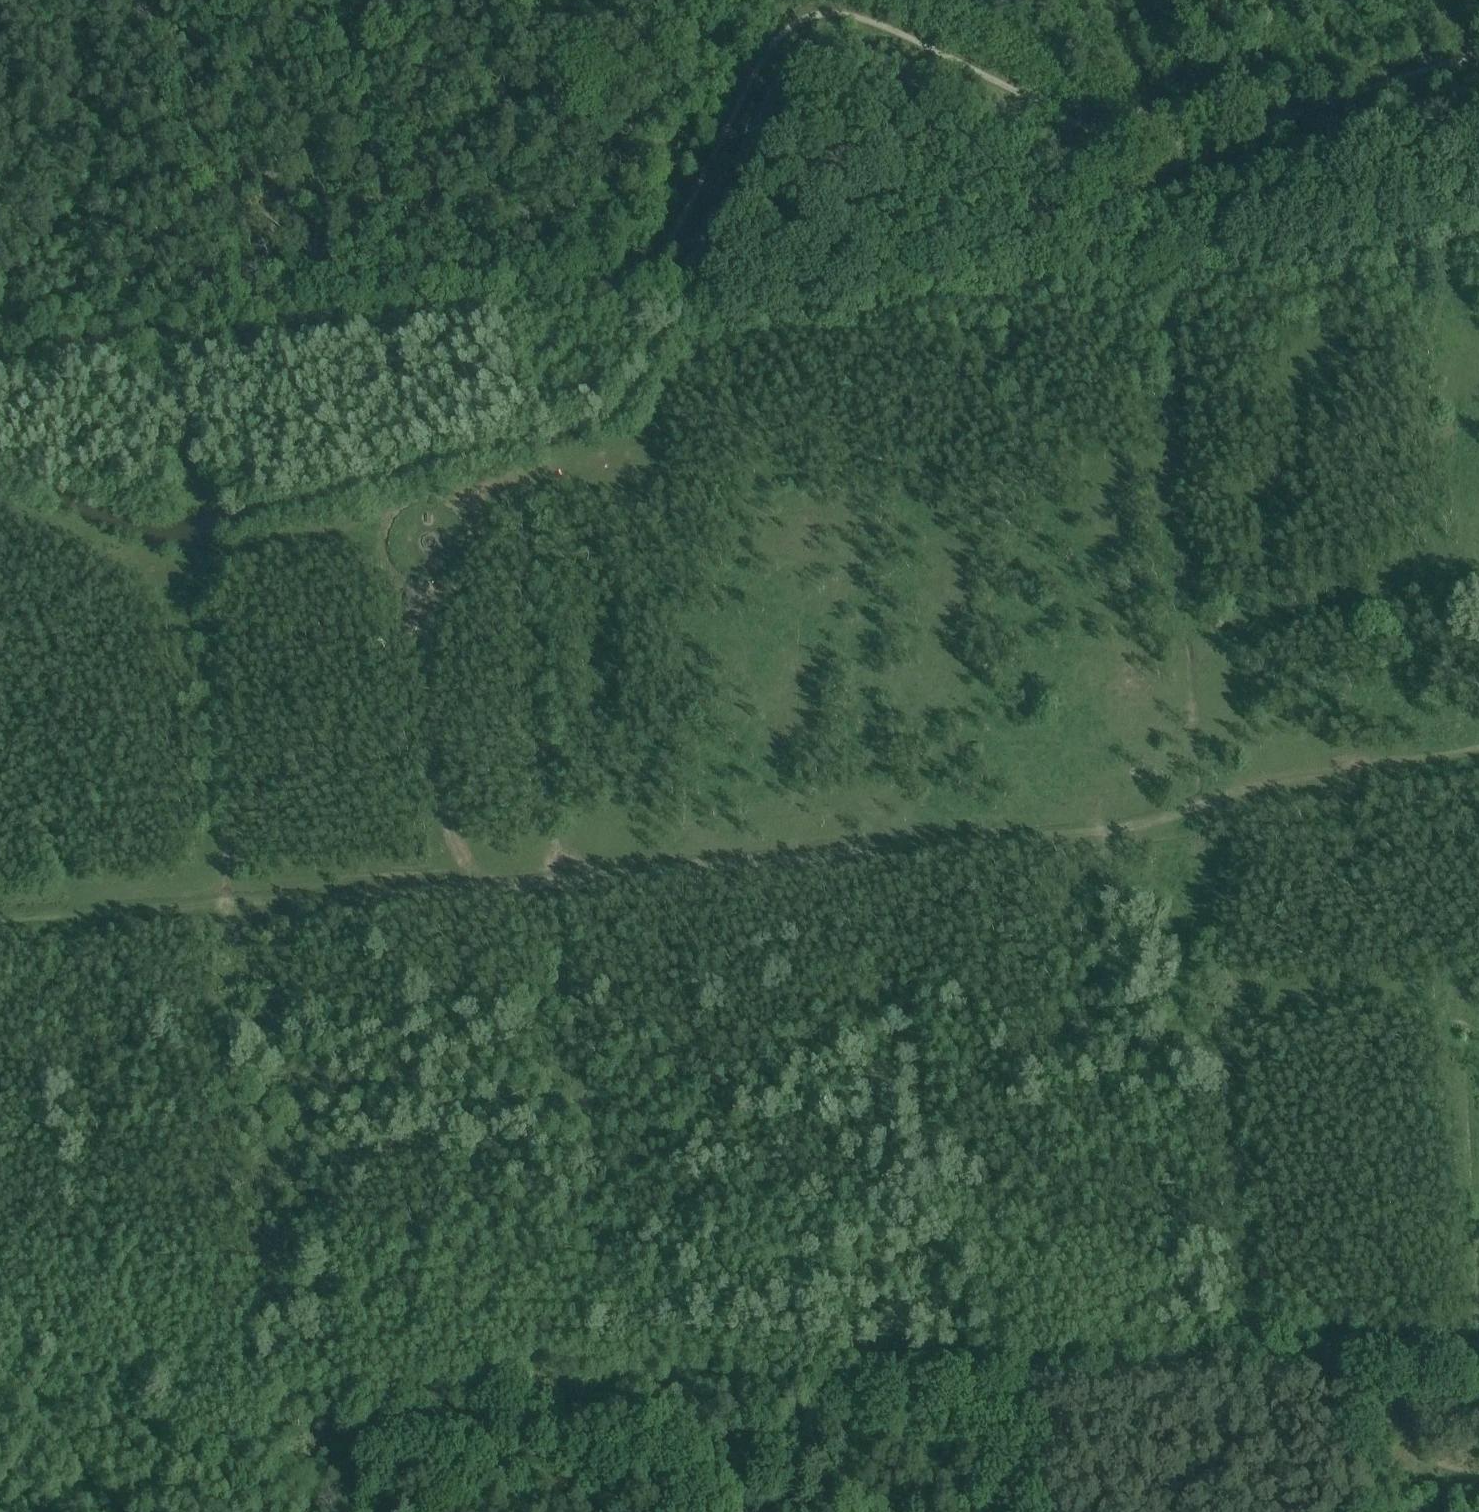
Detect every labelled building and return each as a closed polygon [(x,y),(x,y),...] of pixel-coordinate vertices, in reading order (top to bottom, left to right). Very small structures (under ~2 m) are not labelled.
[(414,590),(405,591),(408,609),(416,607),(414,590)]
